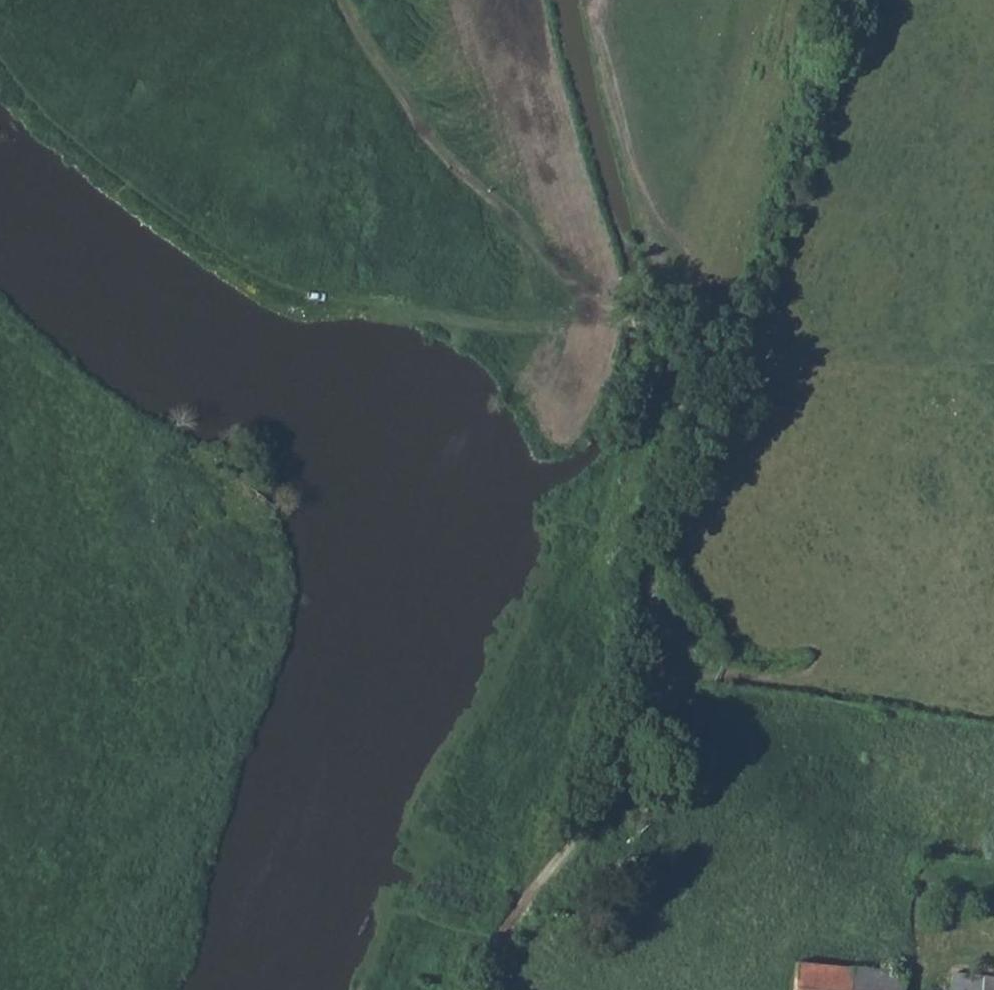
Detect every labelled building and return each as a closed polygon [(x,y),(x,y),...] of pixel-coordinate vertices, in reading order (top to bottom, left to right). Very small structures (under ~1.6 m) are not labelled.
[(793,989),(903,989),(906,974),(796,963),(793,989)] [(951,974),(949,989),(993,989),(993,980),(951,974)]
